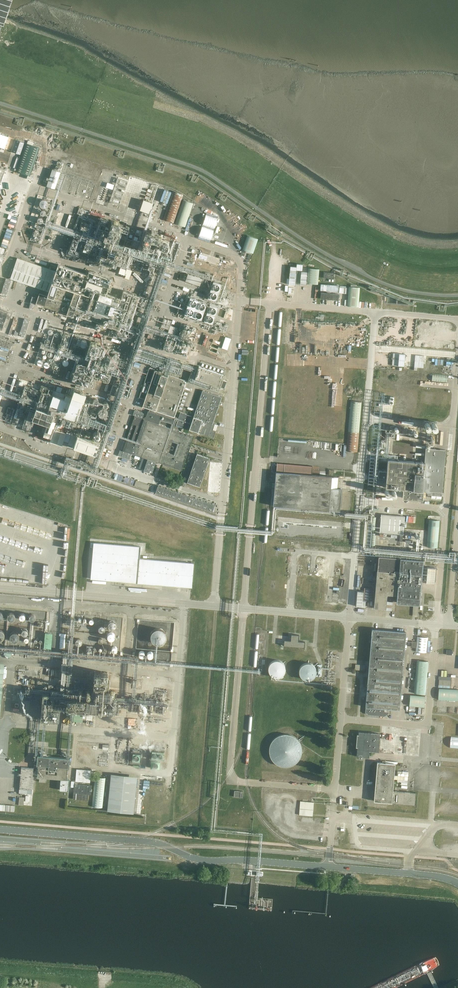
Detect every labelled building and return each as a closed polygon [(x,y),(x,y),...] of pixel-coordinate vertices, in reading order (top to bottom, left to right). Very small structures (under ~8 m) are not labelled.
[(4,25),(12,0),(0,0),(0,24),(4,25)] [(0,134),(0,147),(5,149),(9,137),(0,134)] [(21,155),(20,159),(17,168),(16,171),(30,176),(40,148),(25,143),(15,140),(11,151),(21,155)] [(47,186),(56,188),(61,172),(53,169),(47,186)] [(163,219),(174,223),(183,195),(173,191),(163,219)] [(175,223),(186,227),(194,203),(183,200),(175,223)] [(140,251),(144,239),(141,238),(139,242),(136,241),(137,239),(133,238),(132,240),(128,238),(129,234),(127,234),(129,228),(123,226),(123,225),(119,224),(120,222),(114,220),(114,222),(112,221),(110,228),(101,225),(102,224),(104,225),(106,219),(101,217),(99,222),(97,221),(96,223),(82,218),(70,252),(79,255),(80,252),(121,266),(119,273),(124,274),(125,273),(127,273),(125,277),(129,279),(132,270),(145,274),(152,255),(140,251)] [(170,249),(172,242),(176,243),(178,238),(167,234),(164,242),(167,243),(166,247),(170,249)] [(243,250),(253,253),(258,239),(248,235),(243,250)] [(235,248),(238,241),(227,237),(225,245),(235,248)] [(17,257),(10,278),(49,292),(48,296),(40,293),(36,303),(44,306),(59,311),(62,301),(71,304),(71,306),(76,307),(74,313),(120,329),(122,322),(129,324),(136,305),(144,308),(148,297),(140,294),(139,296),(123,290),(121,298),(107,293),(108,290),(110,291),(112,286),(109,285),(111,279),(111,278),(89,271),(88,274),(59,264),(56,271),(17,257)] [(297,285),(299,267),(292,266),(290,284),(297,285)] [(307,283),(318,284),(319,269),(308,268),(307,283)] [(186,281),(200,286),(202,278),(188,274),(186,281)] [(208,298),(216,300),(221,284),(213,281),(208,298)] [(358,307),(360,287),(349,286),(347,306),(358,307)] [(182,314),(201,320),(207,303),(188,296),(182,314)] [(218,307),(210,304),(204,321),(212,323),(218,307)] [(9,319),(10,316),(7,315),(8,313),(0,310),(0,330),(2,330),(6,318),(9,319)] [(21,339),(28,318),(16,314),(10,335),(21,339)] [(224,326),(227,327),(228,325),(225,323),(225,322),(215,319),(214,319),(213,323),(215,324),(214,326),(216,326),(215,329),(224,332),(225,329),(223,329),(224,326)] [(186,331),(170,326),(165,342),(181,348),(181,346),(189,349),(193,338),(185,335),(186,331)] [(227,349),(231,339),(226,337),(222,348),(227,349)] [(10,349),(13,342),(0,338),(0,346),(10,349)] [(80,353),(74,371),(72,378),(90,384),(92,377),(108,383),(114,365),(108,363),(113,350),(101,346),(101,345),(96,343),(96,342),(91,340),(88,350),(77,346),(75,352),(80,353)] [(393,353),(392,365),(404,366),(405,354),(393,353)] [(415,355),(414,370),(417,370),(417,367),(423,368),(424,356),(415,355)] [(199,366),(195,378),(219,386),(224,388),(226,381),(221,379),(223,374),(199,366)] [(146,417),(143,418),(143,419),(135,416),(123,451),(120,450),(118,455),(129,459),(131,453),(136,455),(142,457),(139,468),(144,469),(144,470),(149,472),(150,469),(153,470),(156,462),(182,471),(193,436),(173,429),(176,420),(178,421),(176,425),(188,429),(192,416),(180,412),(178,418),(177,418),(175,417),(187,381),(155,370),(149,368),(139,397),(145,399),(143,406),(151,409),(150,412),(148,411),(146,417)] [(432,381),(447,383),(447,375),(433,374),(432,381)] [(26,381),(15,414),(47,424),(44,434),(51,437),(54,427),(89,439),(100,406),(26,381)] [(189,430),(213,438),(215,431),(213,430),(215,424),(213,423),(222,397),(202,390),(189,430)] [(346,451),(358,452),(362,402),(351,401),(346,451)] [(144,413),(135,410),(133,415),(142,418),(144,413)] [(424,428),(437,429),(438,422),(424,421),(424,428)] [(50,441),(57,443),(61,431),(55,428),(50,441)] [(69,441),(81,445),(84,437),(67,431),(64,440),(69,442),(69,441)] [(442,496),(446,450),(430,449),(430,445),(426,445),(425,462),(387,459),(386,471),(379,470),(378,478),(385,478),(385,488),(404,489),(403,498),(422,500),(423,491),(432,492),(432,496),(442,496)] [(197,455),(188,483),(200,488),(210,459),(197,455)] [(212,462),(210,492),(219,493),(221,463),(212,462)] [(277,471),(314,475),(314,468),(277,464),(277,471)] [(331,478),(276,473),(274,507),(338,512),(339,491),(330,490),(331,478)] [(135,480),(126,477),(124,482),(133,485),(135,480)] [(150,485),(136,480),(135,485),(148,490),(150,485)] [(158,486),(156,493),(213,512),(215,505),(158,486)] [(15,512),(16,507),(5,505),(3,512),(10,514),(11,511),(15,512)] [(405,516),(381,514),(380,532),(403,534),(405,516)] [(440,520),(429,519),(427,546),(438,547),(440,520)] [(5,552),(21,558),(19,554),(23,551),(26,552),(23,548),(24,547),(26,548),(27,545),(29,544),(31,546),(29,552),(38,555),(32,546),(40,549),(39,546),(43,543),(33,540),(34,536),(36,539),(37,536),(35,535),(36,533),(14,526),(7,545),(10,546),(9,548),(7,546),(5,552)] [(119,582),(193,587),(194,563),(140,558),(141,547),(115,544),(94,543),(91,579),(106,580),(119,582)] [(300,557),(298,572),(311,574),(313,558),(300,557)] [(378,572),(375,607),(384,608),(385,594),(397,595),(397,603),(418,605),(422,561),(400,559),(379,557),(378,572)] [(3,575),(3,580),(45,582),(45,575),(32,574),(32,576),(24,575),(25,574),(18,573),(18,576),(10,575),(3,575)] [(339,603),(341,582),(329,581),(327,602),(339,603)] [(357,591),(356,606),(365,607),(366,601),(363,601),(363,591),(357,591)] [(169,631),(157,626),(152,638),(164,643),(169,631)] [(366,707),(365,712),(367,712),(368,714),(385,716),(386,714),(387,714),(388,709),(391,709),(399,710),(405,633),(373,630),(370,661),(366,707)] [(54,634),(46,634),(45,649),(52,650),(54,634)] [(284,645),(304,647),(305,642),(298,641),(299,635),(291,634),(291,641),(284,640),(284,645)] [(416,652),(427,652),(428,637),(418,636),(416,652)] [(428,661),(417,660),(414,693),(425,694),(428,661)] [(269,669),(269,670),(269,671),(269,672),(269,673),(270,673),(270,674),(271,675),(272,676),(273,677),(274,677),(275,677),(276,677),(276,678),(277,678),(278,677),(279,677),(280,677),(281,677),(281,676),(282,676),(282,675),(283,675),(283,674),(284,674),(284,673),(284,672),(285,671),(285,670),(285,669),(285,668),(284,667),(284,666),(284,665),(283,665),(283,664),(282,664),(282,663),(281,663),(280,662),(279,662),(278,662),(278,661),(277,661),(276,661),(276,662),(275,662),(274,662),(273,662),(272,663),(271,664),(270,665),(270,666),(269,666),(269,667),(269,668),(269,669)] [(300,671),(300,672),(300,673),(300,674),(301,675),(301,676),(302,677),(302,678),(303,678),(303,679),(304,679),(305,679),(305,680),(306,680),(307,680),(308,680),(309,680),(310,680),(311,679),(312,679),(313,678),(314,678),(314,677),(315,677),(315,676),(315,675),(316,675),(316,674),(316,673),(316,672),(316,671),(316,670),(316,669),(315,668),(314,667),(314,666),(313,666),(313,665),(312,665),(311,664),(310,664),(309,664),(308,664),(307,664),(306,664),(305,664),(304,664),(304,665),(303,665),(303,666),(302,666),(302,667),(301,667),(301,668),(300,669),(300,670),(300,671)] [(451,677),(452,677),(452,671),(450,671),(449,677),(439,676),(439,687),(451,688),(451,677)] [(33,687),(25,686),(24,696),(31,697),(33,687)] [(439,688),(439,699),(457,700),(457,689),(439,688)] [(51,707),(114,713),(116,696),(52,691),(51,707)] [(425,696),(410,695),(409,706),(424,707),(425,696)] [(130,714),(161,716),(162,701),(132,698),(130,714)] [(359,731),(356,756),(369,757),(369,751),(379,752),(380,733),(359,731)] [(396,735),(394,754),(406,755),(407,736),(396,735)] [(276,739),(275,740),(274,740),(273,741),(272,742),(272,744),(271,745),(270,746),(270,747),(270,749),(269,750),(269,751),(269,752),(269,754),(270,755),(270,756),(270,758),(271,759),(272,760),(272,761),(273,762),(274,763),(275,764),(276,765),(277,766),(278,766),(279,767),(281,767),(282,768),(283,768),(285,768),(286,768),(287,768),(289,768),(290,767),(291,767),(292,767),(294,766),(295,765),(296,764),(297,764),(298,763),(299,762),(299,760),(300,759),(301,758),(301,757),(301,756),(302,754),(302,753),(302,752),(302,750),(302,749),(301,748),(301,747),(301,745),(300,744),(299,743),(298,742),(298,741),(297,740),(296,739),(295,738),(293,738),(292,737),(291,736),(290,736),(289,736),(287,736),(286,736),(285,736),(283,736),(282,736),(281,736),(279,737),(278,737),(277,738),(276,739)] [(152,758),(163,759),(164,752),(152,751),(152,758)] [(132,761),(140,762),(141,754),(133,753),(132,761)] [(46,782),(46,778),(61,779),(60,790),(68,790),(69,779),(66,779),(67,767),(69,767),(70,758),(37,756),(36,765),(34,764),(34,768),(21,767),(20,789),(33,790),(34,775),(37,776),(37,777),(39,777),(39,781),(46,782)] [(378,763),(374,801),(381,801),(381,803),(384,803),(384,802),(392,803),(392,797),(393,797),(393,803),(415,805),(416,793),(393,791),(394,779),(398,779),(397,781),(408,782),(408,774),(402,774),(398,773),(398,775),(394,775),(395,765),(395,763),(386,762),(386,761),(382,760),(381,760),(381,762),(378,762),(378,763)] [(90,782),(91,770),(77,769),(76,781),(90,782)] [(137,776),(111,774),(107,810),(133,813),(137,776)] [(92,806),(103,807),(106,778),(96,777),(92,806)] [(91,795),(92,786),(74,784),(73,793),(86,794),(86,795),(73,794),(73,800),(91,802),(91,796),(88,796),(88,794),(91,795)] [(311,816),(312,813),(312,803),(299,802),(298,815),(311,816)]
